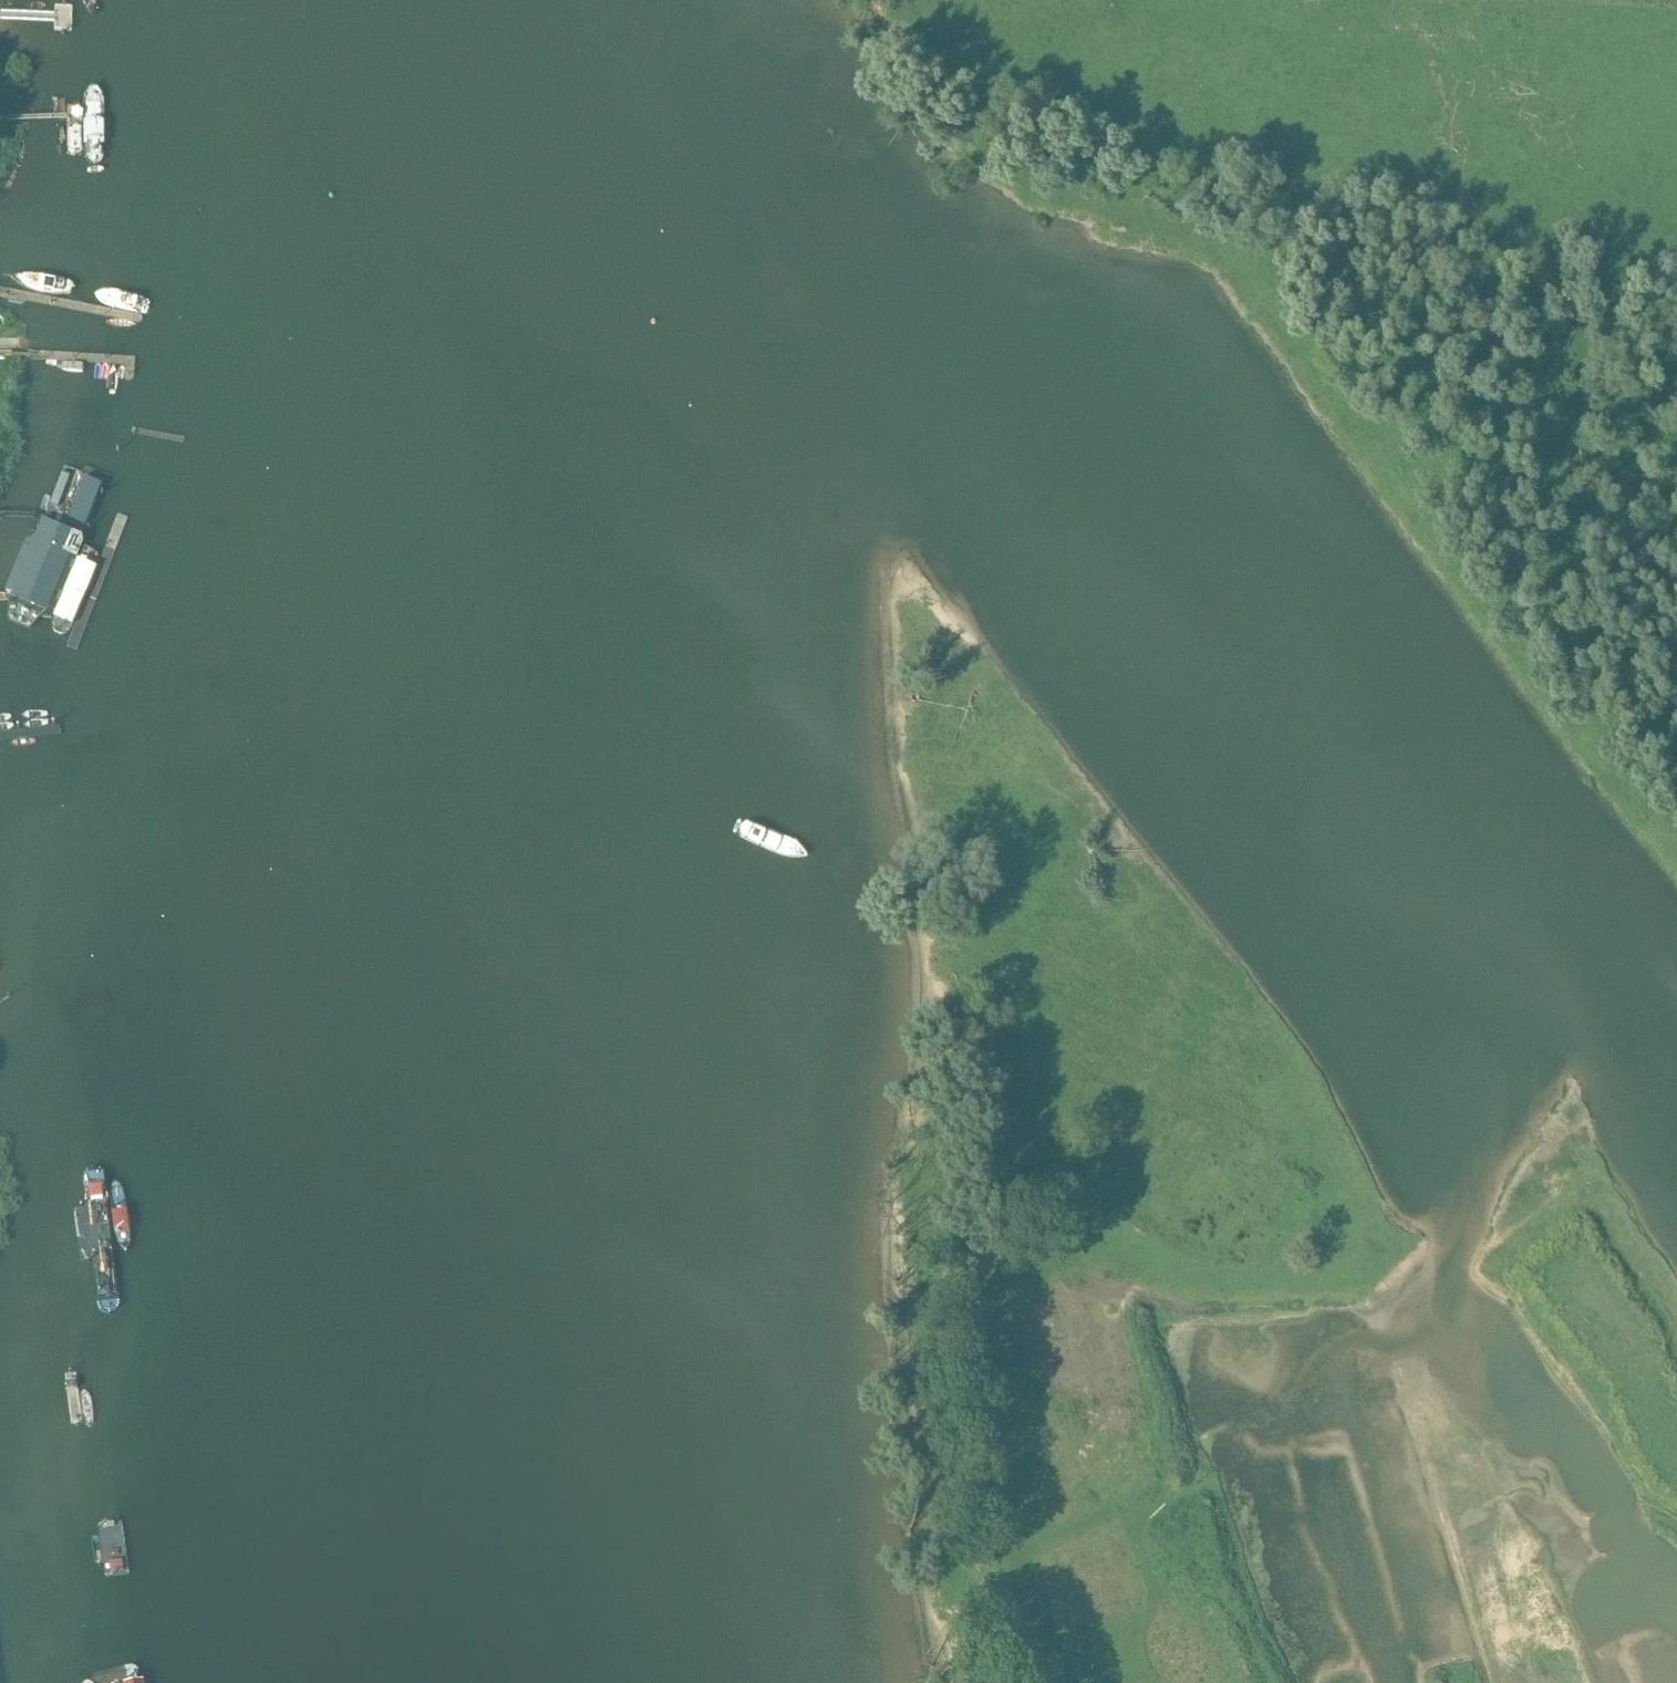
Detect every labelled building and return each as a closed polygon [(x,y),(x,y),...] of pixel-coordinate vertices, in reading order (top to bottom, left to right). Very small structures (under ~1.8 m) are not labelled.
[(39,513),(8,591),(12,594),(9,605),(51,621),(90,532),(39,513)]
